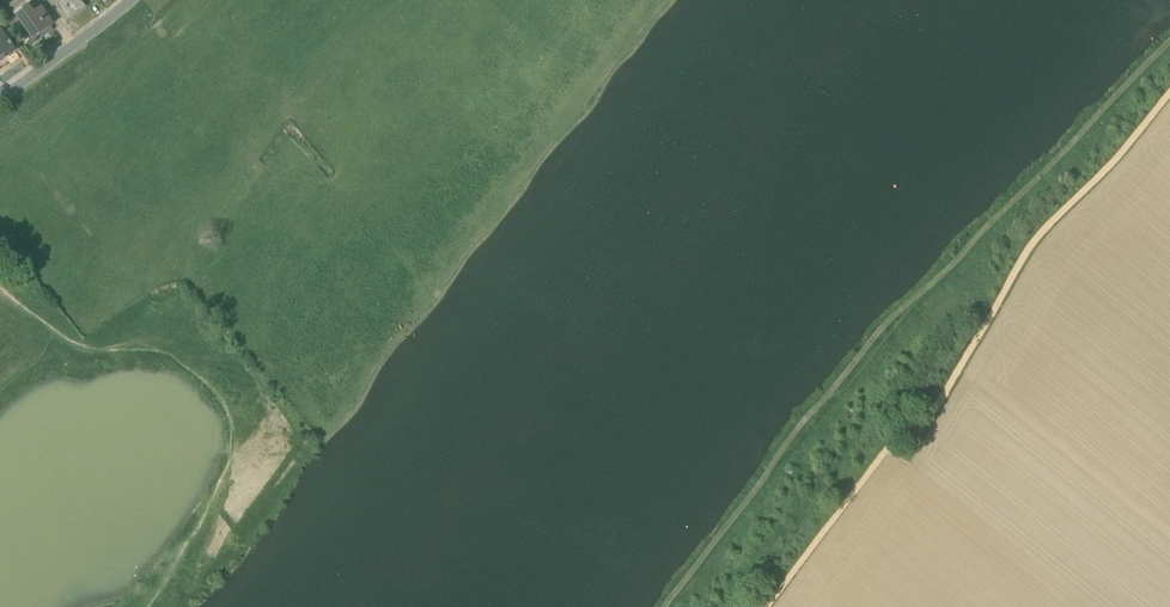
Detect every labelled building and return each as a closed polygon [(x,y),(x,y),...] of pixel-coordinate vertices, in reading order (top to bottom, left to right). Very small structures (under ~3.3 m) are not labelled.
[(35,2),(38,0),(15,0),(5,7),(13,18),(17,15),(33,39),(53,24),(41,8),(40,8),(35,2)] [(68,20),(86,7),(81,0),(54,0),(68,20)] [(16,50),(0,28),(0,61),(16,50)]
